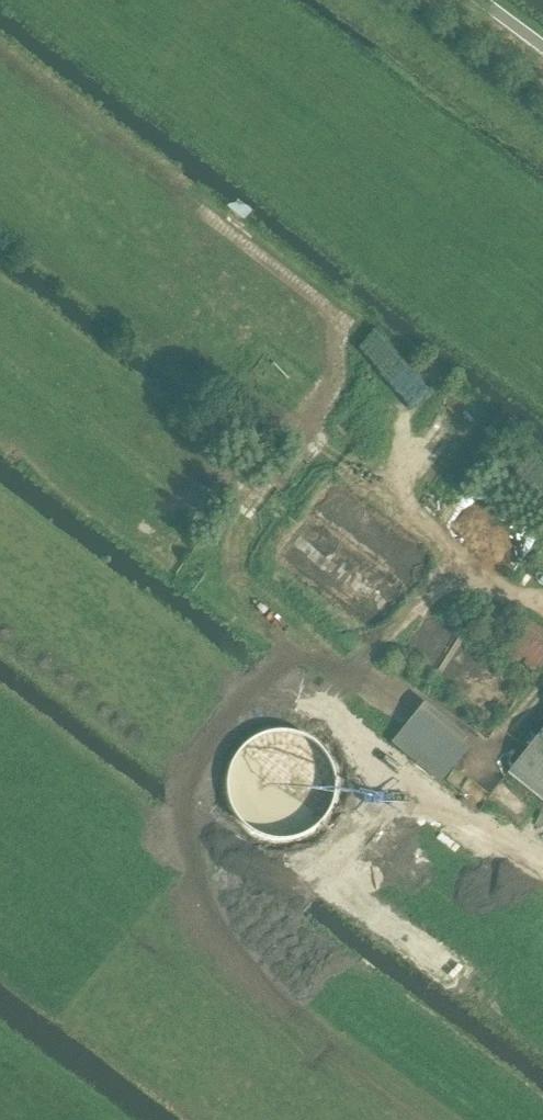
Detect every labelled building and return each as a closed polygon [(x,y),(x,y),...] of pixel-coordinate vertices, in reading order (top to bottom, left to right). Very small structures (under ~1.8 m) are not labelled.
[(542,666),(542,630),(528,619),(500,658),(533,681),(542,666)] [(393,740),(440,778),(466,745),(420,707),(393,740)] [(508,774),(542,801),(542,730),(508,774)]
